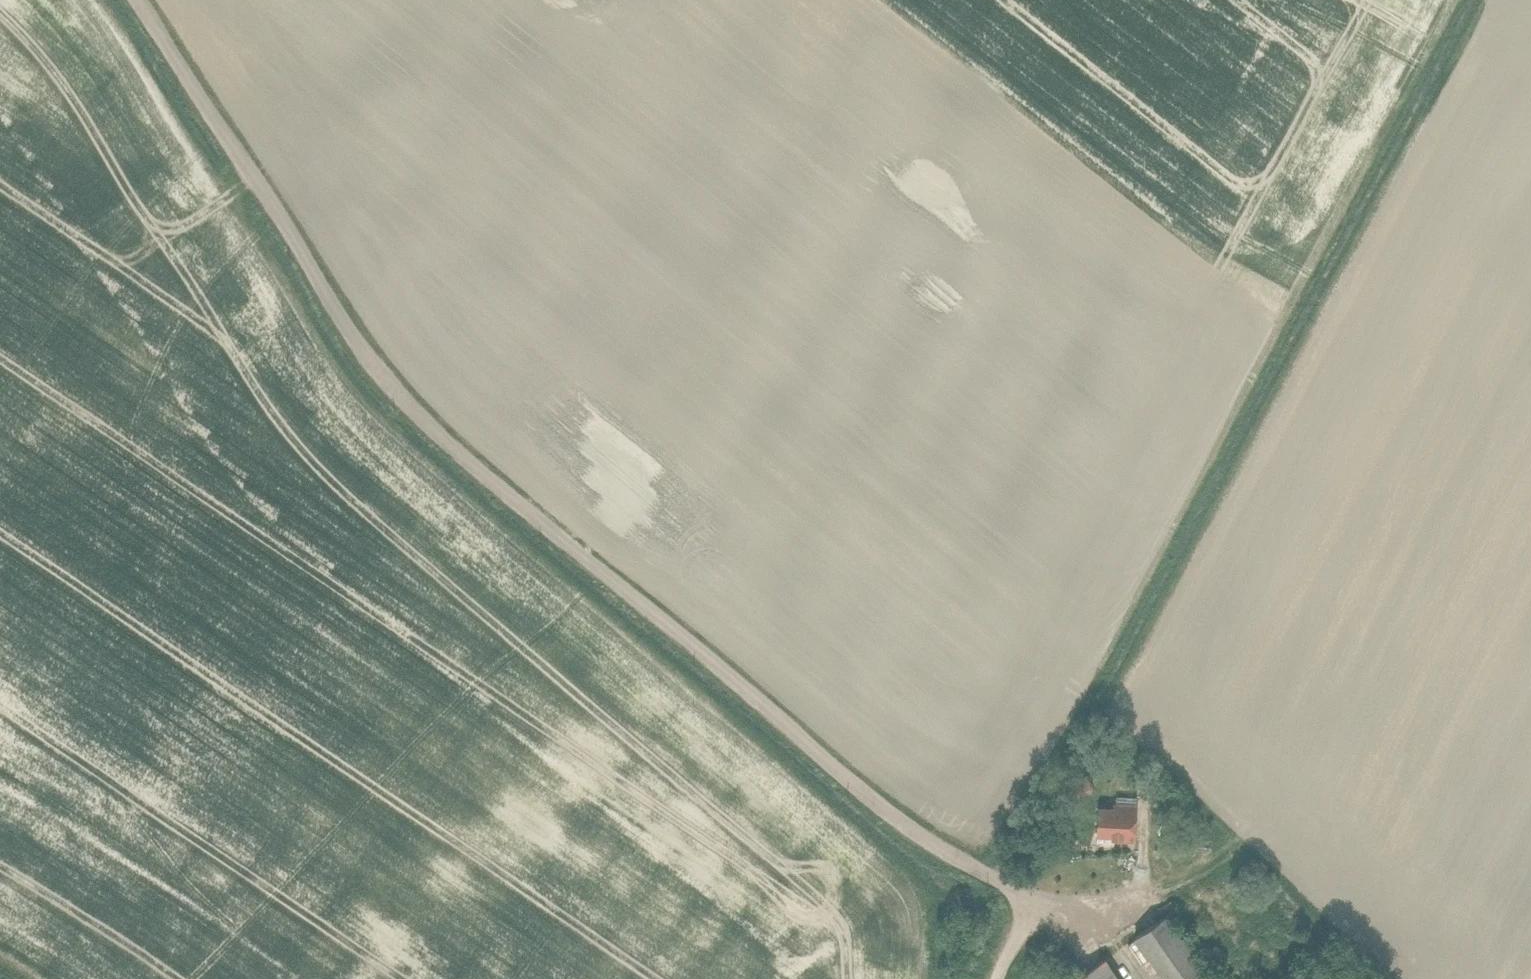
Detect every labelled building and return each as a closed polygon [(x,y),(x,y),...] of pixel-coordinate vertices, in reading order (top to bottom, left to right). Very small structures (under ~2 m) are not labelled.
[(1077,796),(1077,827),(1118,827),(1118,796),(1077,796)] [(1145,906),(1114,927),(1150,978),(1195,978),(1145,906)] [(1041,978),(1110,978),(1088,947),(1041,978)]
